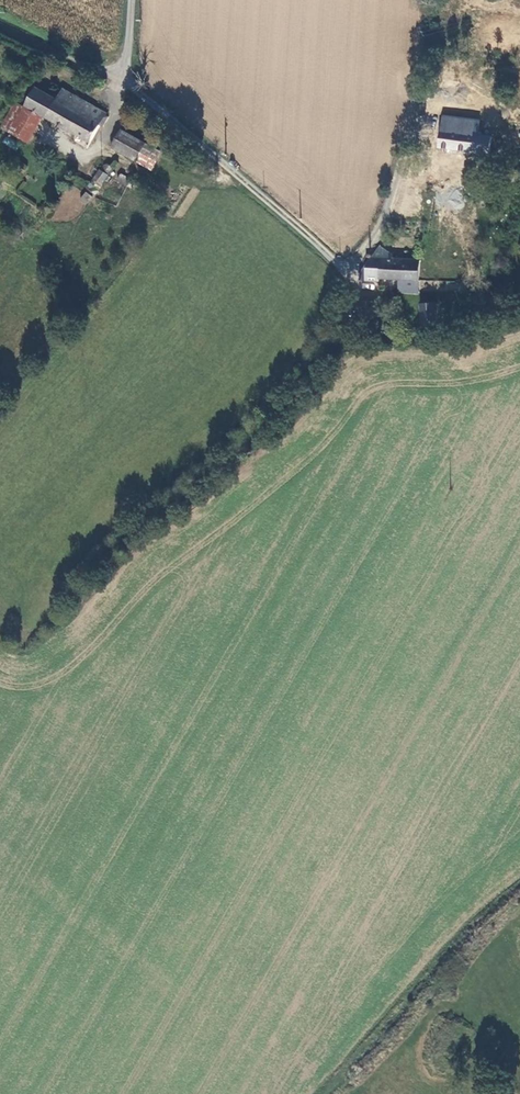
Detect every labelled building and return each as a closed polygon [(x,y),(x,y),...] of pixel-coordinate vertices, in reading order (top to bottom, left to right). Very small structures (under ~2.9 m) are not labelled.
[(441,96),(441,86),(431,85),(429,110),(437,110),(438,96),(441,96)] [(30,105),(48,115),(94,141),(109,112),(65,87),(59,98),(39,88),(30,105)] [(7,126),(33,142),(48,115),(30,105),(21,100),(7,126)] [(485,130),(478,129),(478,120),(443,116),(439,148),(482,153),(485,130)] [(114,147),(140,162),(150,143),(124,129),(114,147)] [(485,130),(482,153),(489,154),(492,134),(487,134),(488,131),(485,130)] [(165,151),(150,143),(140,162),(155,169),(165,151)] [(91,189),(98,194),(117,168),(110,163),(91,189)] [(519,180),(519,171),(508,173),(511,182),(519,180)] [(118,181),(127,186),(132,178),(122,173),(118,181)] [(96,197),(89,192),(82,201),(89,206),(96,197)] [(429,280),(429,258),(416,256),(415,260),(399,258),(399,256),(390,255),(389,278),(429,280)] [(444,325),(444,303),(430,303),(430,325),(444,325)]
